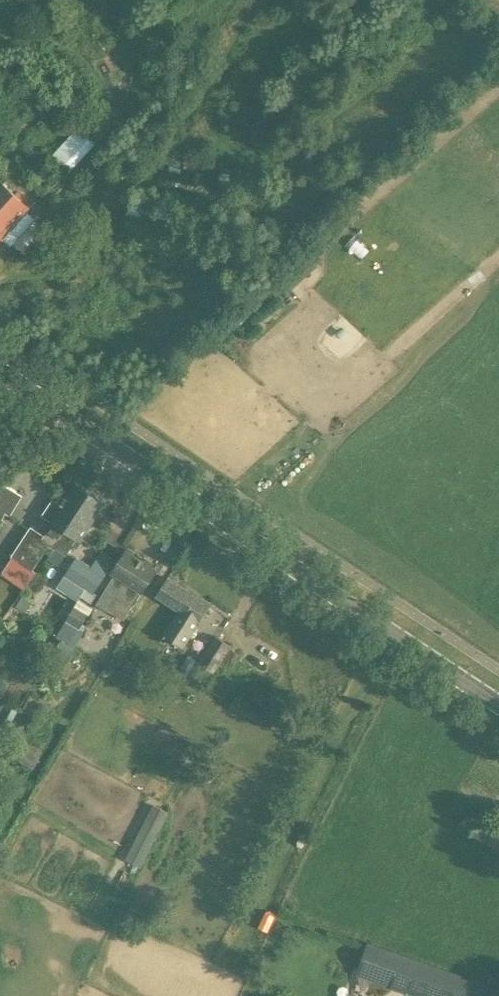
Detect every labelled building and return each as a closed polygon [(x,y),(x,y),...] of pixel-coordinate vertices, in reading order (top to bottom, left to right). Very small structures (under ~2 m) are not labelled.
[(27,208),(0,183),(0,238),(27,208)] [(3,521),(2,520),(6,513),(10,516),(23,496),(0,482),(0,527),(3,521)] [(76,547),(81,540),(104,504),(74,485),(61,505),(53,499),(43,515),(55,523),(46,537),(31,527),(11,556),(13,557),(2,573),(25,589),(36,572),(33,570),(45,552),(50,555),(48,558),(59,566),(73,545),(76,547)] [(112,574),(114,575),(96,604),(108,611),(109,610),(125,620),(157,571),(127,551),(112,574)] [(77,559),(67,575),(86,587),(80,596),(92,604),(97,595),(93,592),(104,576),(91,568),(77,559)] [(67,575),(58,588),(77,601),(80,596),(86,587),(67,575)] [(156,596),(179,610),(163,635),(184,649),(211,606),(167,579),(156,596)] [(65,620),(68,623),(77,628),(69,643),(65,643),(58,654),(61,655),(57,661),(63,666),(88,626),(83,623),(88,615),(74,606),(65,620)] [(189,656),(179,673),(190,679),(200,664),(214,673),(220,665),(229,671),(240,654),(231,647),(232,646),(217,635),(199,662),(189,656)] [(19,760),(34,769),(44,750),(28,742),(19,760)] [(150,803),(124,860),(141,867),(167,810),(150,803)] [(416,995),(486,995),(489,986),(368,943),(357,975),(416,995)]
